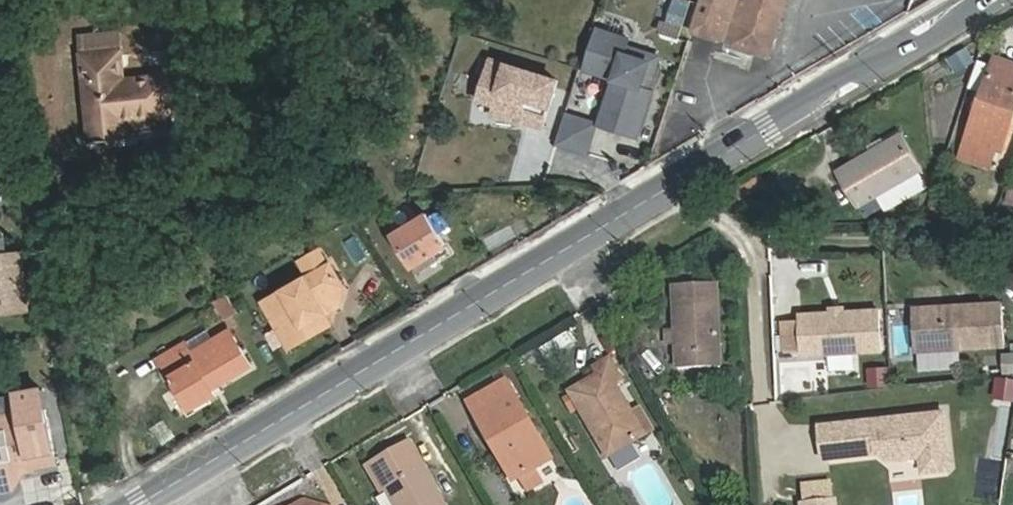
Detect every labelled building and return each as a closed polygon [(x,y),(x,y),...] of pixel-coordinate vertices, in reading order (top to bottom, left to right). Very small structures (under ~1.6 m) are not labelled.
[(692,3),(683,0),(673,34),(682,37),(692,3)] [(693,32),(728,44),(754,52),(770,57),(788,0),(703,0),(693,32)] [(632,40),(596,29),(584,70),(619,80),(605,127),(641,138),(655,91),(645,88),(653,62),(627,55),(632,40)] [(189,107),(186,79),(172,80),(172,75),(137,79),(137,85),(126,86),(120,32),(81,35),(92,141),(131,138),(130,133),(177,128),(175,108),(189,107)] [(679,42),(675,56),(684,59),(689,45),(679,42)] [(728,44),(726,48),(752,56),(754,52),(728,44)] [(947,56),(954,73),(976,64),(969,47),(947,56)] [(969,137),(1002,149),(1012,117),(1012,63),(996,56),(969,137)] [(561,86),(494,63),(481,102),(498,108),(494,118),(515,125),(523,128),(524,124),(545,132),(561,86)] [(8,92),(19,91),(17,78),(6,79),(8,92)] [(494,118),(492,124),(513,131),(515,125),(494,118)] [(599,128),(569,120),(560,150),(590,159),(599,128)] [(842,171),(861,204),(921,171),(900,137),(842,171)] [(456,256),(429,215),(395,235),(416,269),(435,258),(440,265),(456,256)] [(33,246),(32,233),(22,234),(24,247),(33,246)] [(25,255),(0,258),(0,316),(32,313),(25,255)] [(319,315),(326,311),(335,307),(340,286),(330,265),(265,304),(291,347),(325,326),(319,315)] [(672,287),(678,372),(720,369),(716,285),(672,287)] [(227,292),(201,308),(212,325),(237,309),(227,292)] [(1001,304),(913,308),(915,352),(920,351),(959,349),(1003,347),(1001,304)] [(878,309),(799,314),(799,321),(801,348),(801,355),(880,350),(878,309)] [(332,322),(326,311),(319,315),(325,326),(332,322)] [(799,321),(781,322),(782,349),(801,348),(799,321)] [(256,368),(236,332),(195,355),(189,345),(159,363),(193,419),(223,401),(219,392),(256,368)] [(541,349),(548,360),(573,345),(565,333),(541,349)] [(959,349),(920,351),(921,374),(960,372),(959,349)] [(571,395),(607,456),(644,435),(617,388),(624,383),(610,360),(595,369),(599,378),(571,395)] [(891,370),(873,370),(872,385),(890,385),(891,370)] [(1012,397),(1012,377),(1000,373),(995,392),(1012,397)] [(502,446),(520,477),(537,467),(552,459),(516,398),(479,420),(497,449),(502,446)] [(53,409),(0,417),(0,479),(64,467),(53,409)] [(902,415),(820,424),(824,456),(879,450),(889,458),(922,454),(924,469),(927,469),(950,466),(943,410),(920,413),(921,418),(907,420),(902,415)] [(395,504),(444,504),(409,443),(367,467),(379,489),(385,486),(395,504)] [(502,446),(497,449),(515,480),(520,477),(502,446)] [(546,483),(537,467),(520,477),(528,493),(546,483)] [(836,502),(835,486),(805,487),(806,503),(836,502)]
